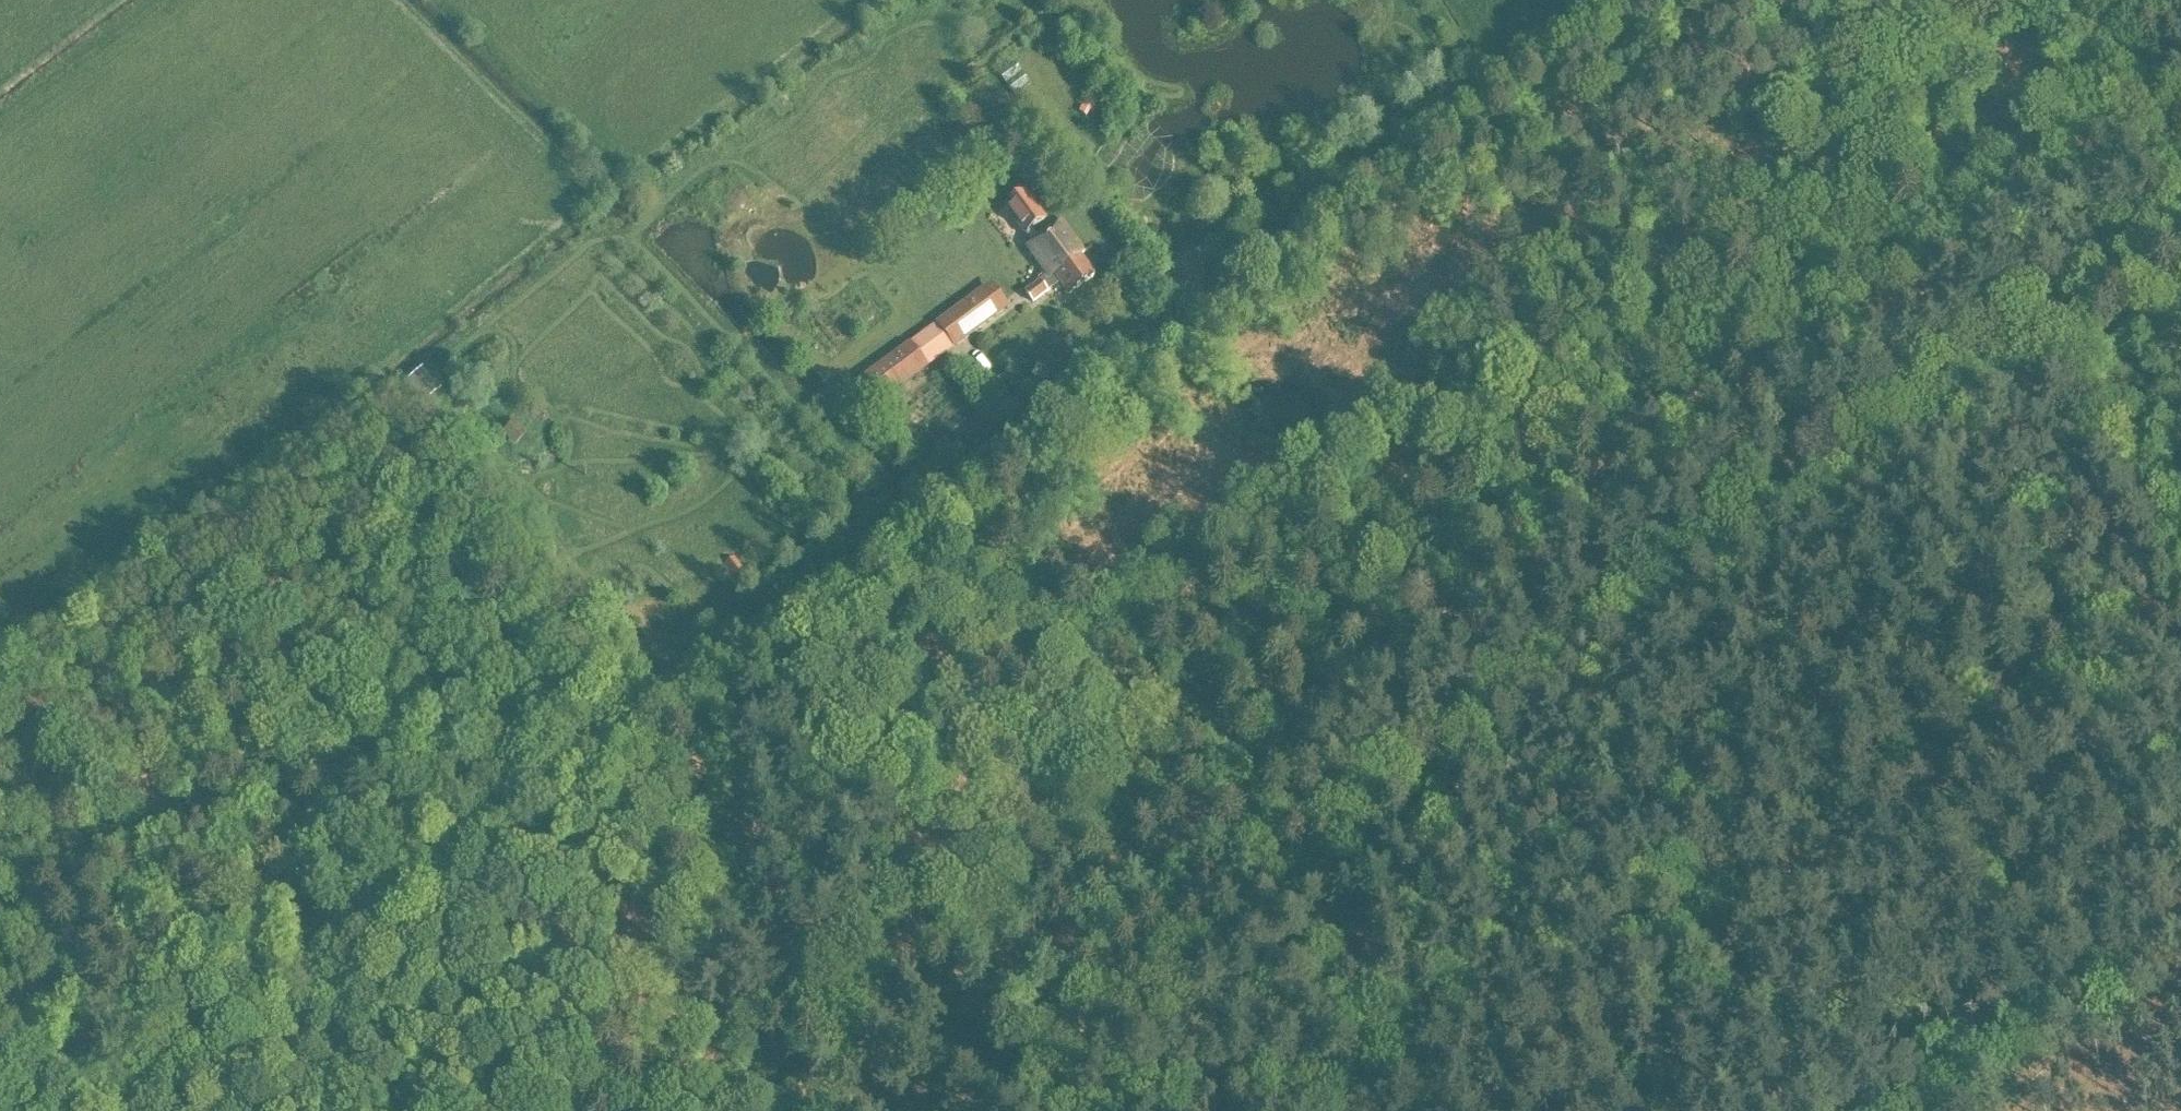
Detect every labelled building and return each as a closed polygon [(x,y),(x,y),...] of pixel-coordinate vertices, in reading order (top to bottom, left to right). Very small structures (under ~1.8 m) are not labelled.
[(1080,258),(1084,255),(1060,223),(1037,241),(1031,234),(1048,222),(1026,193),(1003,210),(1024,239),(1026,238),(1030,244),(1025,248),(1047,277),(1025,293),(1033,304),(1059,285),(1068,297),(1094,278),(1080,258)] [(989,291),(936,330),(951,350),(1004,311),(989,291)] [(863,379),(882,405),(928,371),(927,368),(938,360),(923,340),(912,348),(910,345),(863,379)] [(422,374),(405,389),(422,409),(439,394),(422,374)] [(533,436),(518,423),(506,438),(520,450),(533,436)] [(735,558),(725,566),(736,580),(746,572),(735,558)]
